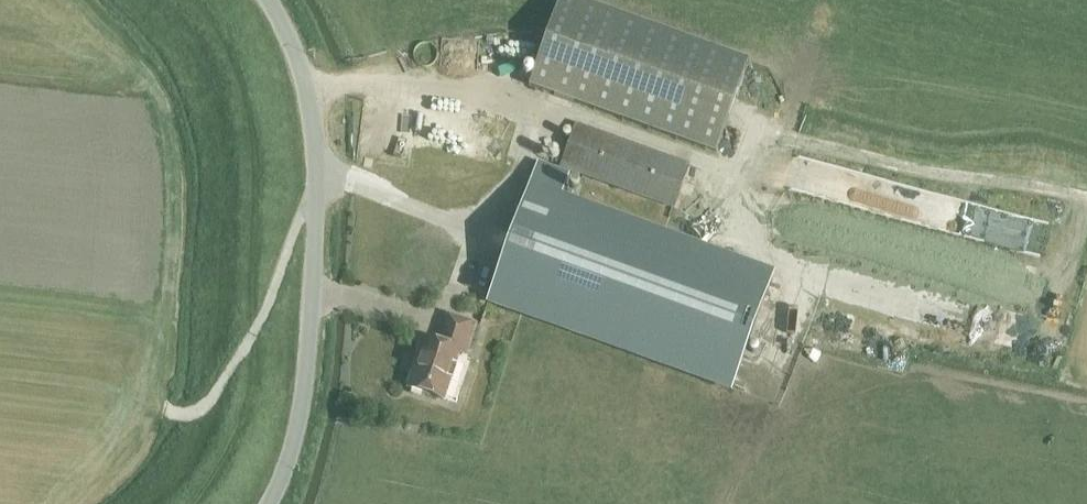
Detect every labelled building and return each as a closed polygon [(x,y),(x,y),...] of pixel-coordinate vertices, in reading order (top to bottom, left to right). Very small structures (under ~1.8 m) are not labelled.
[(716,153),(749,62),(577,0),(560,0),(529,86),(716,153)] [(562,166),(674,206),(688,165),(577,125),(562,166)] [(490,297),(523,309),(727,387),(767,271),(560,201),(567,184),(535,173),(490,297)] [(409,388),(444,399),(459,352),(466,354),(476,324),(449,315),(439,344),(423,338),(413,370),(415,371),(409,388)]
